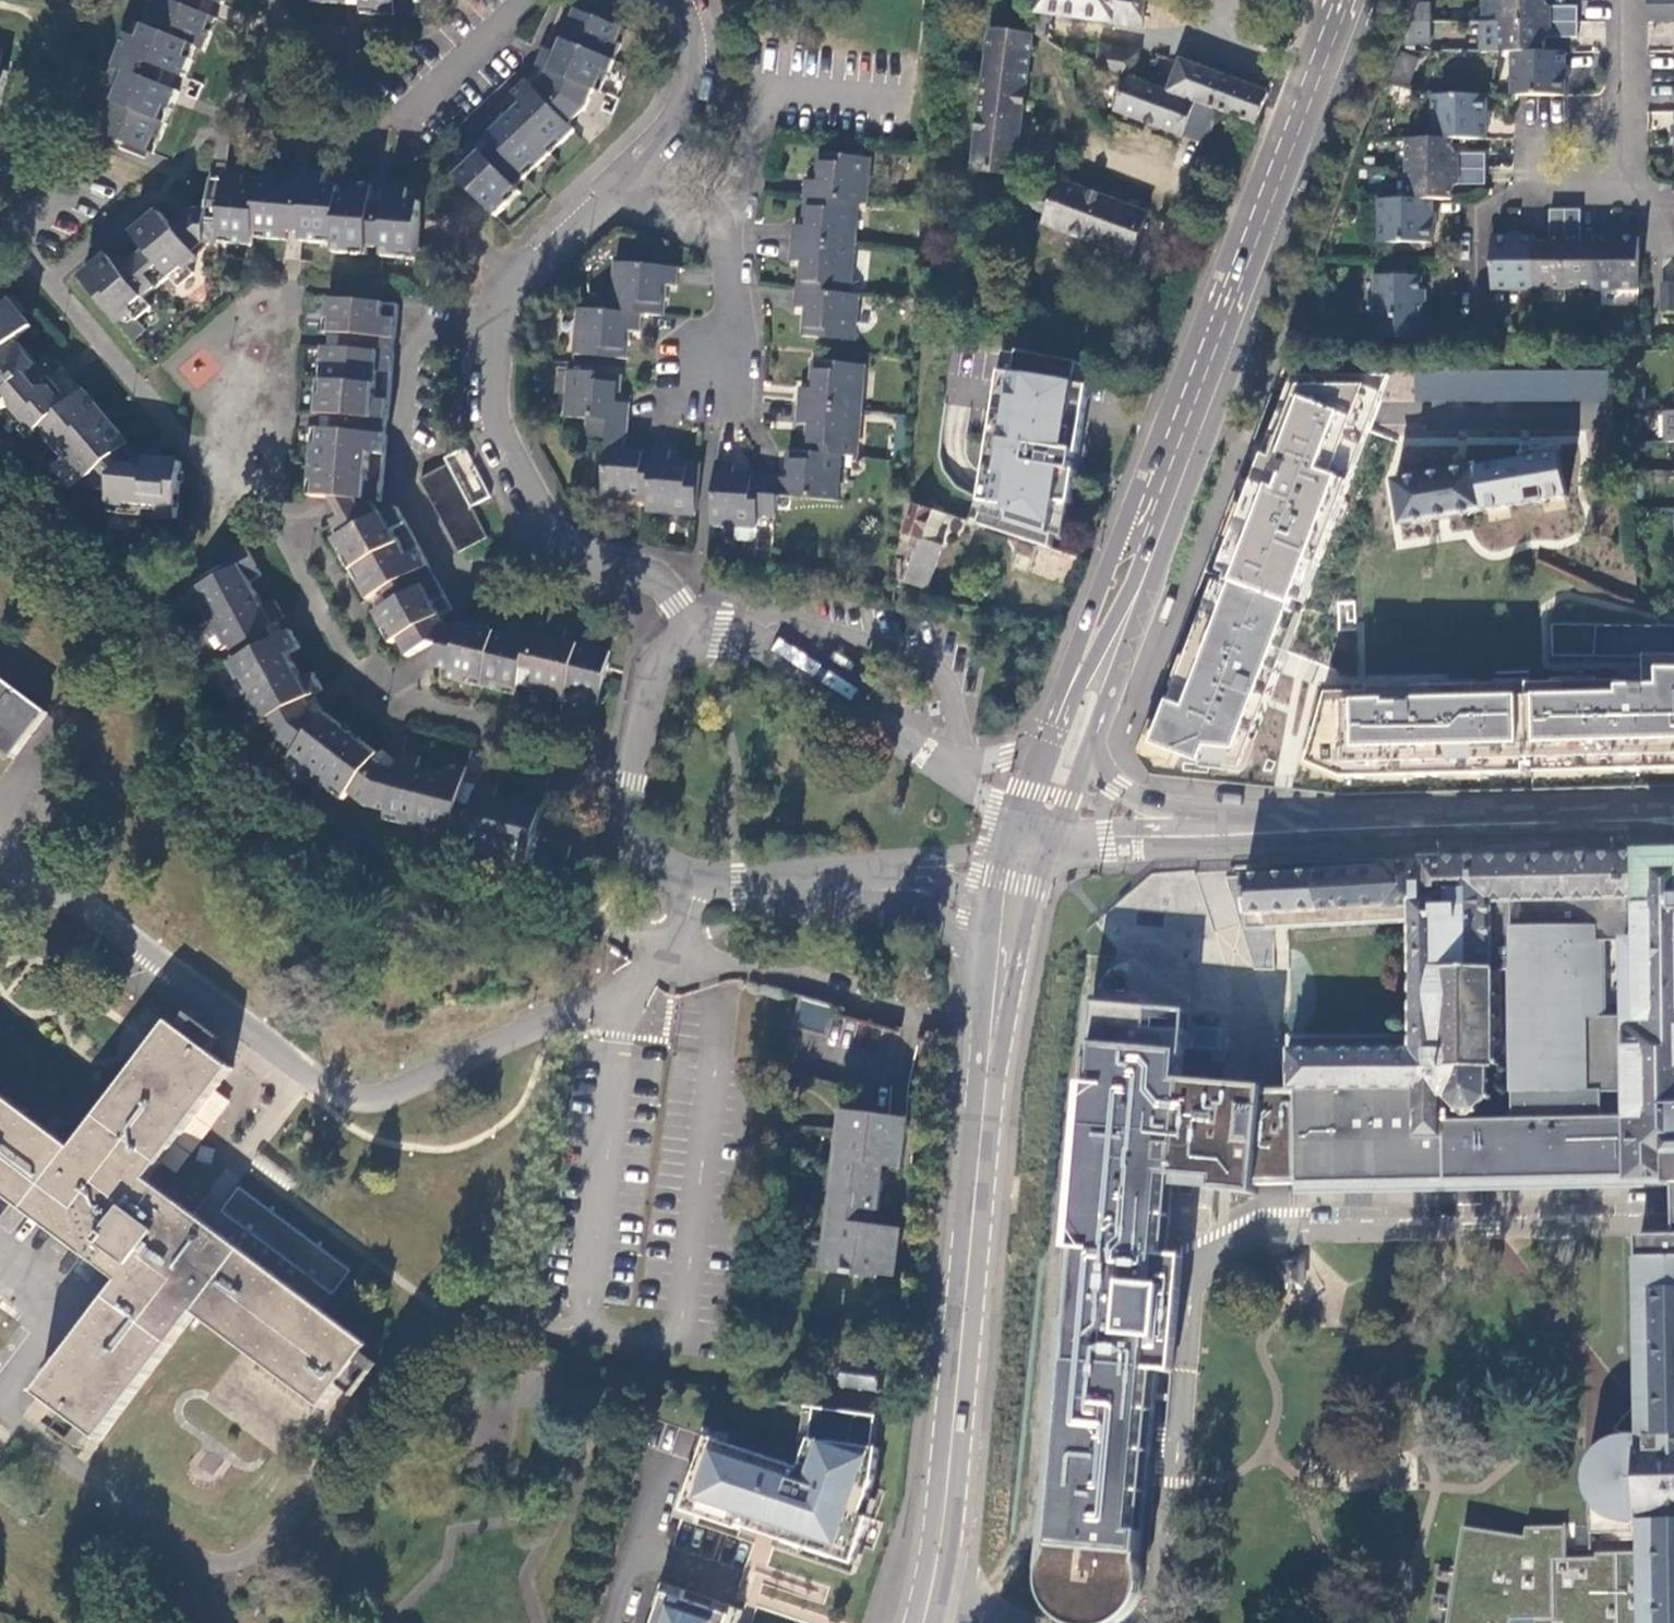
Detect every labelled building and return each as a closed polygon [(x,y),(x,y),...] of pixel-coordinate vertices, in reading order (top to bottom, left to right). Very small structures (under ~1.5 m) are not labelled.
[(147,11),(158,16),(153,29),(147,26),(141,40),(130,35),(109,88),(121,92),(110,119),(98,114),(93,129),(149,151),(154,139),(162,142),(169,124),(161,121),(167,107),(174,110),(181,93),(139,76),(145,61),(187,78),(194,61),(187,58),(192,45),(207,51),(214,34),(206,31),(211,17),(171,2),(172,0),(151,0),(147,11)] [(428,18),(430,0),(362,0),(362,5),(378,7),(377,14),(397,16),(397,8),(411,9),(411,17),(428,18)] [(1143,31),(1148,0),(1040,0),(1035,34),(1050,43),(1055,16),(1143,31)] [(1577,22),(1577,7),(1549,7),(1544,1),(1544,0),(1500,0),(1500,22),(1577,22)] [(1432,2),(1419,3),(1412,22),(1432,22),(1432,2)] [(614,40),(620,26),(575,7),(556,52),(544,47),(537,65),(574,81),(567,96),(585,109),(586,110),(600,75),(606,78),(621,42),(614,40)] [(1432,22),(1412,22),(1404,43),(1432,43),(1432,22)] [(1576,37),(1577,22),(1500,22),(1480,22),(1480,54),(1512,54),(1545,54),(1545,43),(1549,37),(1576,37)] [(1016,177),(1035,38),(993,32),(974,171),(1016,177)] [(1130,81),(1135,83),(1140,56),(1103,49),(1099,68),(1130,81)] [(1418,60),(1400,53),(1390,80),(1408,87),(1418,60)] [(1563,54),(1545,54),(1512,54),(1512,98),(1564,97),(1563,54)] [(1262,112),(1269,95),(1182,63),(1170,95),(1218,113),(1256,127),(1262,112)] [(574,81),(537,65),(533,75),(530,78),(572,123),(585,109),(567,96),(574,81)] [(9,73),(0,71),(0,111),(9,73)] [(459,173),(494,209),(499,215),(512,203),(507,197),(529,176),(523,170),(534,160),(540,166),(554,152),(548,146),(559,137),(564,143),(578,129),(572,123),(530,78),(514,92),(523,101),(502,120),(494,111),(480,125),(495,140),(511,157),(501,167),(484,149),(475,141),(461,155),(469,165),(459,173)] [(1218,113),(1170,95),(1135,83),(1130,81),(1118,113),(1206,145),(1218,113)] [(1453,140),(1485,141),(1485,98),(1433,98),(1434,140),(1453,140)] [(495,140),(484,149),(501,167),(511,157),(495,140)] [(1406,170),(1485,170),(1485,155),(1457,155),(1453,150),(1453,140),(1434,140),(1406,140),(1406,170)] [(857,201),(865,202),(870,157),(822,152),(820,179),(807,178),(806,197),(811,197),(857,201)] [(288,230),(293,170),(274,169),(272,181),(259,180),(258,188),(244,187),(246,175),(226,173),(222,221),(222,223),(221,233),(234,234),(234,242),(253,244),(255,227),(268,228),(267,237),(287,239),(288,230)] [(302,231),(307,171),(302,171),(293,170),(288,230),(297,231),(302,231)] [(1431,201),(1453,200),(1453,191),(1457,185),(1485,186),(1485,170),(1406,170),(1407,201),(1431,201)] [(419,250),(422,216),(423,202),(409,201),(411,188),(390,186),(386,224),(373,223),(377,185),(357,183),(355,197),(340,195),(341,187),(327,186),(328,173),(307,171),(302,231),(301,240),(321,242),(322,233),(335,234),(334,251),(354,252),(355,244),(385,247),(385,255),(404,257),(405,248),(419,250)] [(1046,225),(1133,258),(1149,214),(1063,182),(1055,200),(1030,190),(1024,206),(1050,216),(1046,225)] [(853,246),(857,201),(811,197),(808,225),(795,223),(793,241),(853,246)] [(1431,201),(1407,201),(1380,201),(1380,244),(1431,244),(1431,201)] [(206,222),(207,210),(194,209),(175,226),(163,213),(137,236),(155,257),(149,262),(140,259),(133,264),(136,273),(130,278),(108,253),(94,265),(98,269),(86,279),(122,321),(132,312),(140,322),(155,308),(147,299),(173,278),(180,287),(196,273),(188,264),(198,255),(194,251),(205,242),(206,226),(206,222)] [(1565,290),(1565,210),(1551,210),(1550,239),(1545,243),(1535,243),(1535,290),(1565,290)] [(1580,239),(1581,210),(1565,210),(1565,290),(1595,290),(1596,244),(1584,243),(1580,239)] [(222,223),(206,222),(206,226),(205,242),(220,243),(221,233),(222,223)] [(1535,238),(1491,238),(1492,290),(1535,290),(1535,243),(1535,238)] [(1595,290),(1639,290),(1639,238),(1595,238),(1596,244),(1595,290)] [(849,291),(853,246),(793,241),(792,258),(807,259),(804,288),(849,291)] [(644,312),(662,314),(665,284),(678,285),(680,267),(620,262),(616,310),(644,312)] [(1407,267),(1387,267),(1388,277),(1407,276),(1407,267)] [(1377,339),(1422,339),(1420,276),(1407,276),(1388,277),(1376,277),(1377,339)] [(1661,285),(1661,314),(1673,314),(1673,285),(1661,285)] [(855,338),(859,292),(849,291),(804,288),(799,287),(798,305),(811,306),(808,334),(855,338)] [(390,419),(400,303),(329,296),(326,332),(374,336),(372,351),(325,345),(320,413),(346,415),(390,419)] [(144,514),(178,516),(183,461),(149,458),(148,470),(128,469),(124,464),(120,468),(112,460),(132,443),(87,391),(67,408),(58,397),(61,394),(54,385),(50,388),(43,380),(39,384),(29,371),(36,365),(29,357),(25,360),(14,346),(36,328),(25,315),(30,311),(19,297),(0,312),(0,402),(32,439),(47,427),(69,453),(90,478),(99,488),(113,490),(111,511),(144,514)] [(642,330),(644,312),(616,310),(584,307),(580,353),(627,357),(629,329),(642,330)] [(132,312),(122,321),(136,339),(147,330),(140,322),(132,312)] [(147,330),(136,339),(139,341),(149,332),(147,330)] [(200,388),(218,363),(197,348),(179,373),(200,388)] [(977,515),(1065,542),(1092,370),(1006,355),(977,515)] [(799,403),(858,408),(862,362),(817,358),(813,386),(801,385),(799,403)] [(620,399),(622,373),(575,369),(571,415),(591,417),(629,420),(631,420),(633,401),(620,399)] [(1418,373),(1418,401),(1606,400),(1606,372),(1418,373)] [(1385,379),(1287,378),(1277,406),(1261,446),(1210,576),(1146,744),(1197,764),(1234,770),(1238,757),(1260,700),(1276,660),(1372,411),(1385,379)] [(854,454),(858,408),(799,403),(797,420),(812,422),(808,450),(841,453),(854,454)] [(1663,412),(1663,443),(1673,442),(1673,412),(1663,412)] [(389,427),(390,419),(346,415),(345,423),(345,429),(389,433),(389,427)] [(626,447),(629,420),(591,417),(589,435),(609,436),(604,494),(650,498),(655,450),(626,447)] [(345,429),(319,427),(313,494),(325,495),(383,500),(389,433),(345,429)] [(672,448),(655,447),(655,450),(650,498),(650,507),(698,511),(702,464),(672,461),(672,448)] [(837,498),(841,453),(808,450),(793,449),(790,476),(764,473),(763,476),(760,511),(778,513),(781,493),(837,498)] [(69,453),(55,466),(75,491),(90,478),(69,453)] [(1453,471),(1394,480),(1400,523),(1437,519),(1444,518),(1450,517),(1499,510),(1565,500),(1556,455),(1516,461),(1513,461),(1465,469),(1453,471)] [(760,521),(760,511),(763,476),(736,473),(737,460),(719,458),(714,517),(760,521)] [(490,534),(450,462),(422,477),(461,549),(490,534)] [(383,500),(325,495),(339,521),(361,509),(369,523),(390,511),(383,500)] [(923,540),(932,510),(903,500),(898,553),(914,558),(905,582),(927,589),(943,546),(934,544),(923,540)] [(361,509),(339,521),(346,535),(339,539),(372,599),(413,578),(419,590),(378,611),(395,641),(401,637),(410,654),(435,641),(426,624),(445,614),(456,608),(400,506),(390,511),(369,523),(361,509)] [(934,544),(944,514),(932,510),(923,540),(934,544)] [(532,860),(545,805),(548,793),(531,789),(528,801),(498,794),(501,781),(482,777),(473,813),(459,810),(470,767),(451,762),(447,775),(422,768),(426,755),(405,749),(403,758),(396,785),(381,781),(368,772),(383,754),(330,712),(314,729),(304,721),(294,705),(327,689),(318,671),(306,677),(293,652),(306,646),(296,629),(263,646),(256,634),(289,616),(279,598),(268,604),(254,580),(266,573),(247,539),(222,552),(228,563),(231,570),(202,586),(209,599),(201,603),(219,637),(227,633),(240,658),(233,662),(243,680),(249,676),(256,688),(249,692),(258,709),(265,705),(283,737),(311,759),(305,765),(336,789),(341,783),(370,805),(405,813),(403,821),(422,826),(424,818),(438,822),(437,829),(483,841),(481,848),(498,852),(500,845),(515,849),(514,856),(532,860)] [(1070,588),(1080,560),(1040,546),(1035,559),(1024,555),(1019,570),(1070,588)] [(426,624),(435,641),(445,643),(446,640),(460,644),(464,626),(450,623),(445,614),(426,624)] [(446,640),(445,643),(440,665),(455,669),(453,678),(472,682),(475,674),(487,677),(484,685),(504,690),(507,681),(520,684),(533,633),(546,636),(535,680),(550,684),(549,692),(568,696),(570,689),(583,692),(581,700),(600,704),(614,648),(567,637),(570,624),(536,616),(534,624),(516,620),(513,632),(466,621),(464,626),(460,644),(446,640)] [(1323,694),(1300,768),(1336,782),(1673,770),(1673,661),(1638,661),(1639,685),(1407,692),(1323,694)] [(16,762),(50,717),(0,679),(0,750),(16,762)] [(1422,858),(1421,862),(1386,863),(1386,866),(1246,876),(1249,915),(1387,907),(1416,908),(1443,909),(1443,1046),(1415,1046),(1414,1049),(1292,1051),(1293,1090),(1296,1090),(1297,1144),(1297,1182),(1297,1185),(1297,1191),(1419,1190),(1419,1181),(1435,1181),(1436,1182),(1437,1184),(1438,1186),(1440,1187),(1442,1187),(1444,1187),(1446,1185),(1447,1184),(1448,1181),(1486,1180),(1486,1187),(1673,1184),(1673,852),(1422,858)] [(1387,907),(1249,915),(1249,931),(1412,919),(1414,1035),(1292,1038),(1292,1051),(1414,1049),(1415,1046),(1443,1046),(1443,909),(1416,908),(1387,907)] [(801,997),(791,1028),(825,1039),(834,1007),(801,997)] [(1090,1003),(1083,1081),(1076,1081),(1060,1248),(1076,1250),(1050,1555),(1047,1561),(1046,1565),(1045,1569),(1043,1575),(1043,1582),(1044,1589),(1048,1599),(1054,1611),(1060,1617),(1067,1622),(1068,1622),(1118,1622),(1122,1621),(1129,1615),(1133,1610),(1137,1605),(1141,1595),(1143,1590),(1143,1586),(1144,1580),(1143,1572),(1141,1562),(1157,1370),(1172,1372),(1182,1263),(1166,1262),(1173,1182),(1255,1193),(1254,1187),(1272,1186),(1297,1185),(1296,1090),(1293,1090),(1271,1088),(1180,1081),(1185,1009),(1090,1003)] [(191,1016),(180,1031),(212,1055),(223,1041),(191,1016)] [(39,1396),(62,1413),(94,1437),(101,1443),(198,1315),(325,1410),(342,1386),(365,1355),(372,1346),(323,1309),(335,1294),(337,1296),(355,1272),(243,1188),(230,1205),(227,1203),(215,1194),(197,1218),(182,1207),(171,1221),(139,1197),(234,1072),(212,1055),(180,1031),(172,1025),(76,1152),(0,1095),(0,1193),(122,1285),(39,1396)] [(905,1120),(846,1112),(826,1271),(877,1278),(877,1274),(893,1276),(899,1227),(871,1224),(873,1211),(877,1212),(882,1167),(898,1169),(905,1120)] [(215,1194),(227,1203),(246,1179),(230,1168),(213,1192),(215,1194)] [(1523,1538),(1461,1529),(1448,1622),(1673,1622),(1673,1236),(1639,1237),(1642,1415),(1630,1415),(1616,1430),(1619,1434),(1622,1434),(1622,1437),(1614,1436),(1606,1438),(1597,1441),(1590,1446),(1584,1451),(1580,1457),(1577,1463),(1575,1471),(1574,1477),(1574,1534),(1630,1534),(1630,1541),(1645,1541),(1645,1554),(1594,1555),(1594,1560),(1564,1560),(1563,1528),(1524,1529),(1523,1538)] [(379,1365),(365,1355),(342,1386),(356,1396),(379,1365)] [(879,1394),(881,1394),(882,1392),(884,1392),(884,1389),(882,1389),(884,1372),(887,1372),(888,1370),(884,1370),(885,1367),(883,1367),(883,1369),(867,1367),(868,1365),(865,1364),(865,1367),(851,1365),(851,1362),(848,1361),(848,1364),(845,1364),(845,1366),(848,1367),(847,1371),(845,1370),(842,1371),(841,1373),(840,1375),(841,1378),(843,1379),(846,1379),(845,1384),(843,1384),(842,1387),(845,1387),(845,1390),(847,1390),(848,1387),(862,1389),(862,1392),(864,1392),(864,1389),(879,1391),(879,1394)] [(866,1515),(878,1481),(882,1448),(876,1447),(880,1416),(816,1407),(812,1439),(801,1468),(709,1437),(684,1509),(778,1541),(779,1537),(858,1564),(874,1518),(866,1515)] [(94,1437),(62,1413),(52,1427),(83,1451),(94,1437)] [(658,1622),(732,1622),(735,1615),(668,1593),(658,1622)]
